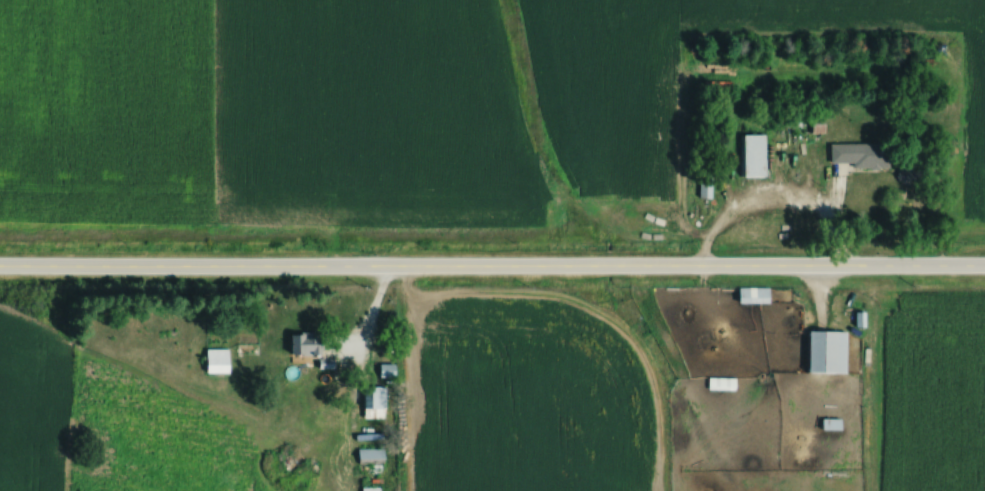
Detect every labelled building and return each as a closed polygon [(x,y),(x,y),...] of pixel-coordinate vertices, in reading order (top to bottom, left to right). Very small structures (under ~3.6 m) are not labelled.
[(770,134),(745,134),(745,176),(770,176),(770,134)] [(835,142),(835,161),(858,161),(858,167),(893,166),(893,142),(835,142)] [(916,168),(901,170),(902,180),(917,178),(916,168)] [(703,197),(715,197),(715,176),(704,176),(703,197)] [(774,286),(743,286),(743,303),(774,303),(774,286)] [(852,330),(816,330),(816,372),(852,372),(852,330)] [(294,352),(330,352),(330,333),(294,333),(294,352)] [(232,371),(232,347),(210,347),(210,371),(232,371)] [(384,375),(397,375),(397,363),(384,363),(384,375)] [(389,417),(389,384),(368,384),(368,417),(389,417)] [(847,428),(847,418),(827,418),(827,428),(847,428)] [(389,464),(389,446),(361,446),(361,464),(389,464)]
